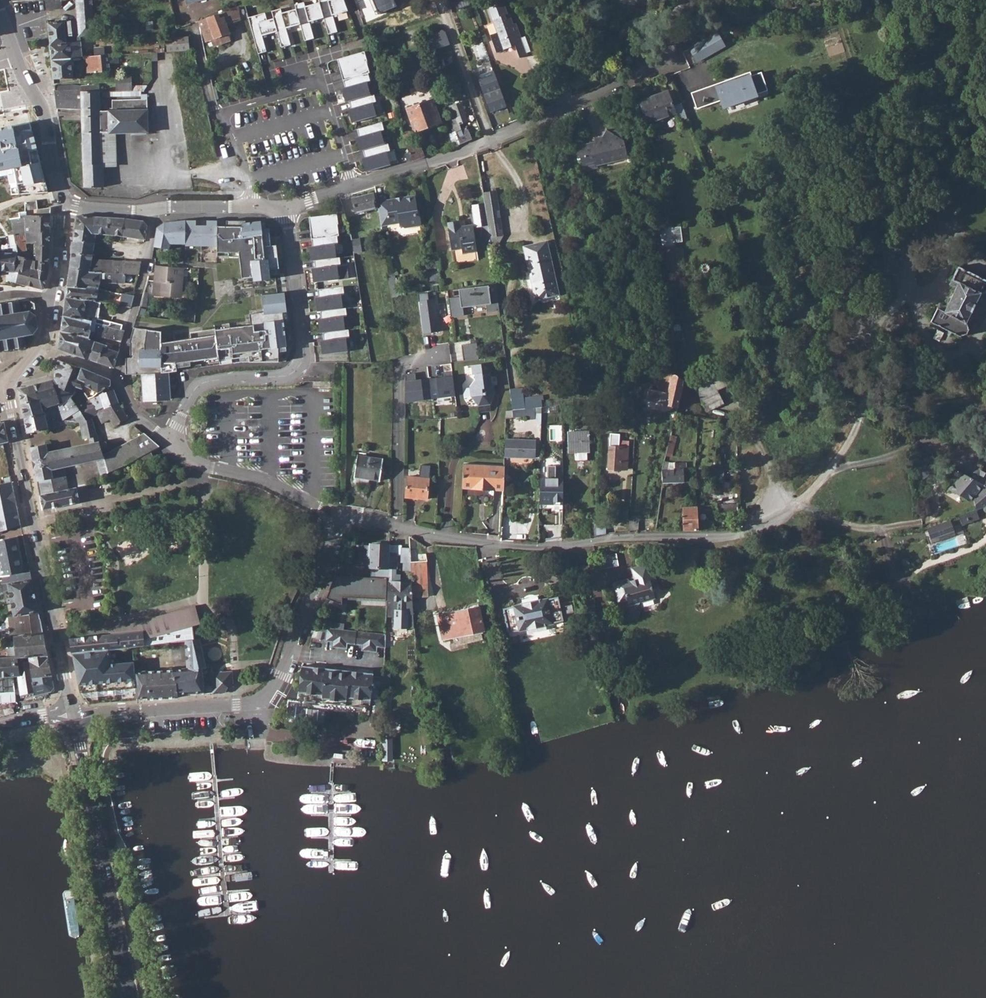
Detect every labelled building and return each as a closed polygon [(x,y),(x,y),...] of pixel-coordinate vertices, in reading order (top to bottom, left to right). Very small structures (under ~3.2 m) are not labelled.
[(46,11),(59,8),(57,1),(60,0),(45,0),(46,11)] [(78,20),(79,36),(94,35),(92,0),(77,0),(78,20)] [(319,3),(324,18),(328,34),(337,32),(333,18),(333,15),(337,14),(348,11),(344,0),(319,0),(319,3)] [(295,5),(296,9),(300,25),(305,41),(314,38),(310,24),(309,22),(314,21),(324,18),(319,3),(305,7),(304,2),(295,5)] [(528,55),(527,53),(535,50),(529,35),(521,38),(516,23),(513,24),(511,17),(506,19),(505,15),(508,14),(504,3),(488,8),(497,33),(490,36),(496,52),(515,45),(520,58),(528,55)] [(218,14),(198,21),(205,41),(211,39),(227,33),(229,33),(226,25),(240,20),(237,7),(219,14),(218,14)] [(272,11),(274,18),(277,32),(282,48),(291,45),(287,31),(286,28),(290,27),(300,25),(296,9),(282,13),(281,9),(272,11)] [(248,18),(258,54),(267,52),(263,38),(262,36),(267,35),(277,32),(274,18),(267,20),(265,13),(248,18)] [(78,20),(64,22),(48,23),(50,45),(66,44),(66,37),(79,36),(78,20)] [(141,23),(141,29),(149,28),(148,21),(141,23)] [(442,30),(424,37),(430,52),(450,44),(446,32),(442,30)] [(719,32),(697,43),(705,58),(726,47),(719,32)] [(227,33),(211,39),(214,46),(230,40),(227,33)] [(167,52),(190,50),(189,37),(166,39),(167,52)] [(66,44),(50,45),(52,58),(71,57),(82,56),(81,42),(66,44)] [(93,52),(94,56),(108,55),(107,46),(93,47),(93,52)] [(364,52),(337,59),(345,87),(342,88),(346,102),(349,101),(351,108),(348,109),(354,130),(357,129),(379,123),(373,102),(376,101),(374,94),(371,95),(367,81),(370,80),(368,73),(370,73),(366,61),(367,61),(364,52)] [(87,57),(88,72),(110,70),(109,55),(108,55),(94,56),(87,57)] [(71,57),(52,58),(54,78),(72,77),(71,57)] [(750,72),(691,93),(697,108),(722,100),(725,105),(767,90),(761,72),(751,76),(750,72)] [(116,92),(132,92),(132,75),(116,76),(116,92)] [(490,112),(506,107),(497,81),(481,87),(490,112)] [(71,91),(54,91),(57,109),(82,110),(84,187),(103,187),(103,165),(101,165),(101,133),(100,109),(99,91),(82,91),(82,86),(72,86),(71,91)] [(669,117),(661,94),(636,103),(644,126),(669,117)] [(100,109),(101,133),(147,132),(148,98),(112,99),(113,109),(100,109)] [(441,122),(432,99),(406,108),(415,132),(441,122)] [(461,102),(447,107),(456,132),(460,144),(472,140),(467,127),(461,129),(460,125),(468,122),(461,102)] [(362,158),(366,172),(390,165),(387,151),(390,150),(388,143),(384,144),(381,131),(384,130),(382,122),(379,123),(357,129),(359,137),(356,137),(360,151),(363,150),(365,157),(362,158)] [(7,175),(9,185),(11,195),(19,194),(26,194),(48,193),(30,123),(0,128),(0,176),(7,175)] [(460,144),(456,132),(449,134),(453,147),(460,144)] [(588,142),(586,143),(594,166),(621,160),(617,142),(615,142),(613,133),(604,135),(599,132),(596,137),(588,139),(588,142)] [(594,166),(586,143),(568,147),(571,159),(573,159),(576,172),(591,169),(590,166),(594,166)] [(485,204),(487,225),(490,246),(498,245),(502,237),(496,191),(483,193),(485,204)] [(376,208),(372,193),(352,198),(356,212),(376,208)] [(387,199),(377,200),(379,215),(381,226),(400,223),(400,225),(405,229),(421,227),(420,218),(418,217),(415,196),(387,201),(387,199)] [(37,200),(24,202),(24,211),(38,209),(37,200)] [(485,204),(472,205),(475,224),(476,227),(487,225),(485,204)] [(18,212),(19,217),(7,219),(10,234),(47,229),(49,220),(51,207),(38,209),(24,211),(18,212)] [(338,214),(310,217),(312,239),(338,236),(339,236),(338,224),(339,224),(338,214)] [(93,231),(94,217),(78,215),(77,217),(76,224),(75,230),(93,231)] [(106,235),(107,217),(103,217),(94,217),(93,231),(93,233),(96,234),(106,235)] [(122,236),(125,219),(107,217),(106,235),(122,236)] [(143,221),(125,219),(122,236),(145,239),(147,226),(143,221)] [(164,223),(157,227),(154,246),(169,249),(170,244),(185,244),(185,246),(217,246),(217,226),(217,221),(207,220),(207,225),(196,225),(196,220),(185,220),(176,221),(166,223),(164,223)] [(227,226),(217,226),(217,246),(217,252),(239,253),(242,278),(253,277),(253,281),(271,279),(270,275),(279,274),(276,245),(271,246),(269,228),(262,229),(261,221),(246,223),(246,221),(227,221),(227,226)] [(462,253),(477,251),(473,228),(476,227),(475,224),(459,227),(458,221),(448,222),(452,250),(462,248),(462,253)] [(661,228),(665,261),(677,259),(673,226),(661,228)] [(47,229),(10,234),(12,241),(23,239),(24,241),(32,241),(32,244),(45,243),(46,235),(47,229)] [(95,243),(96,234),(93,233),(93,231),(75,230),(74,236),(74,242),(84,243),(84,241),(95,243)] [(338,236),(312,239),(313,247),(310,248),(311,261),(315,261),(337,258),(335,245),(339,244),(338,236)] [(352,240),(354,253),(362,252),(360,239),(352,240)] [(92,259),(95,243),(84,241),(84,243),(74,242),(71,257),(70,269),(101,272),(102,260),(92,259)] [(558,294),(546,242),(523,247),(535,299),(558,294)] [(32,256),(44,257),(45,250),(45,243),(32,244),(32,256)] [(0,251),(0,269),(4,270),(3,279),(12,281),(14,255),(14,252),(0,251)] [(14,251),(14,252),(14,255),(12,281),(23,284),(28,259),(29,259),(18,255),(18,251),(14,251)] [(23,284),(38,288),(40,286),(44,268),(44,263),(44,257),(32,256),(32,260),(28,259),(23,284)] [(337,258),(315,261),(316,268),(312,269),(314,282),(348,278),(347,264),(341,265),(340,258),(337,258)] [(112,273),(113,261),(102,260),(101,272),(105,273),(112,273)] [(124,274),(125,261),(113,261),(112,273),(124,274)] [(138,275),(141,262),(125,261),(124,274),(126,274),(138,275)] [(156,266),(153,296),(181,298),(184,268),(156,266)] [(985,287),(983,282),(953,267),(945,285),(951,288),(942,308),(935,305),(926,323),(955,338),(960,336),(964,329),(961,323),(976,295),(981,294),(985,287)] [(101,272),(70,269),(69,277),(67,286),(98,290),(101,272)] [(125,284),(126,274),(124,274),(112,273),(105,273),(105,283),(125,284)] [(447,298),(450,316),(464,314),(462,304),(487,301),(488,312),(500,310),(497,284),(459,289),(460,296),(447,298)] [(98,290),(67,286),(67,291),(66,296),(96,302),(96,300),(106,302),(108,292),(98,290)] [(343,288),(317,291),(318,298),(315,298),(316,312),(320,312),(342,310),(341,296),(344,296),(343,288)] [(428,292),(418,293),(423,334),(439,331),(435,299),(429,300),(428,292)] [(131,307),(134,295),(122,293),(120,305),(131,307)] [(126,357),(126,374),(142,374),(144,401),(170,399),(168,372),(177,371),(176,364),(219,357),(219,360),(249,356),(249,362),(279,362),(279,358),(278,352),(286,351),(286,347),(287,347),(284,320),(287,319),(285,293),(262,295),(264,312),(249,314),(251,325),(215,330),(216,335),(161,343),(161,331),(134,327),(129,343),(130,343),(130,357),(126,357)] [(96,302),(66,296),(65,306),(64,315),(92,321),(92,322),(121,330),(123,325),(98,318),(101,302),(96,302)] [(33,335),(38,328),(40,328),(40,327),(38,327),(36,316),(38,315),(37,314),(36,314),(34,304),(28,300),(19,301),(19,299),(17,299),(17,301),(9,303),(8,301),(6,301),(6,304),(0,304),(0,351),(3,350),(3,352),(5,352),(5,350),(14,349),(14,350),(16,350),(16,348),(19,348),(24,347),(25,348),(27,346),(27,345),(25,345),(24,337),(33,335)] [(320,312),(321,319),(317,320),(319,334),(323,333),(345,331),(343,317),(347,317),(346,309),(342,310),(320,312)] [(92,321),(64,315),(62,325),(61,332),(82,337),(89,339),(90,334),(109,339),(122,340),(125,331),(121,330),(92,322),(92,321)] [(345,331),(323,333),(324,341),(320,342),(322,355),(347,353),(346,339),(349,339),(348,330),(345,331)] [(82,337),(61,332),(60,342),(59,347),(60,349),(90,359),(96,341),(89,339),(82,337)] [(96,341),(90,359),(94,361),(98,362),(104,344),(96,341)] [(461,345),(464,361),(479,359),(477,343),(461,345)] [(104,344),(98,362),(106,365),(112,367),(114,367),(115,366),(120,349),(104,344)] [(77,381),(81,369),(58,360),(57,361),(56,371),(55,379),(53,380),(54,385),(60,384),(71,397),(74,395),(76,387),(83,389),(84,385),(77,381)] [(709,374),(711,378),(693,386),(706,412),(723,404),(717,391),(743,378),(735,361),(709,374)] [(491,372),(490,363),(471,366),(472,375),(475,375),(476,380),(470,387),(471,397),(477,403),(489,402),(494,393),(493,386),(490,386),(489,373),(491,372)] [(82,368),(81,369),(77,381),(84,385),(99,393),(111,386),(110,380),(96,374),(82,368)] [(672,375),(659,379),(657,391),(649,388),(646,400),(666,405),(678,407),(683,385),(684,380),(676,371),(675,371),(674,372),(672,374),(672,375)] [(415,373),(405,374),(405,402),(431,398),(428,379),(416,381),(415,373)] [(54,385),(53,380),(40,383),(34,385),(38,398),(42,409),(58,404),(61,419),(62,422),(66,421),(67,425),(80,422),(86,420),(78,407),(71,397),(60,384),(54,385)] [(38,398),(34,385),(25,387),(20,389),(19,391),(22,405),(38,398)] [(532,410),(538,409),(535,388),(508,391),(511,412),(532,410)] [(116,398),(114,390),(99,395),(99,393),(94,397),(88,399),(90,400),(92,403),(98,413),(118,404),(116,398)] [(38,398),(22,405),(25,420),(43,413),(42,409),(38,398)] [(92,403),(90,400),(78,407),(86,420),(92,419),(91,417),(98,414),(98,413),(92,403)] [(118,404),(98,413),(98,414),(102,423),(103,423),(110,419),(115,427),(128,418),(122,409),(118,404)] [(453,420),(451,411),(439,413),(440,422),(453,420)] [(43,413),(25,420),(26,426),(28,433),(52,431),(51,427),(56,426),(55,423),(42,427),(44,413),(43,413)] [(91,444),(48,452),(46,445),(31,448),(35,469),(40,495),(68,489),(64,467),(97,460),(101,475),(108,473),(103,455),(92,419),(86,420),(80,422),(83,439),(89,438),(91,444)] [(4,442),(9,441),(4,422),(0,423),(0,443),(4,442)] [(587,453),(590,452),(589,432),(568,433),(568,452),(574,451),(574,461),(587,460),(587,453)] [(159,447),(144,433),(103,455),(108,473),(137,459),(151,452),(159,447)] [(627,467),(629,441),(619,441),(619,435),(611,434),(610,444),(608,469),(621,470),(626,470),(627,467)] [(676,437),(670,436),(665,455),(670,456),(676,437)] [(539,442),(509,441),(508,458),(538,459),(539,442)] [(156,462),(151,452),(137,459),(143,470),(156,462)] [(383,461),(358,457),(355,477),(369,479),(380,481),(383,461)] [(661,469),(663,483),(684,482),(683,470),(687,469),(686,462),(683,463),(675,464),(675,463),(670,463),(663,462),(661,469)] [(464,487),(505,490),(506,465),(465,463),(464,487)] [(976,488),(979,486),(958,475),(945,490),(964,501),(968,497),(976,488)] [(429,498),(431,478),(409,476),(407,496),(416,497),(429,498)] [(21,525),(15,495),(12,482),(0,484),(0,532),(21,525)] [(564,503),(564,486),(541,486),(541,503),(564,503)] [(979,486),(976,488),(968,497),(972,510),(979,508),(980,510),(985,517),(985,490),(979,486)] [(68,489),(40,495),(43,509),(56,507),(80,502),(77,487),(68,489)] [(721,512),(738,511),(738,503),(717,504),(718,508),(721,512)] [(683,531),(698,531),(697,507),(683,507),(683,531)] [(958,526),(975,520),(972,510),(954,517),(958,526)] [(629,519),(629,531),(638,530),(639,519),(632,519),(629,519)] [(950,520),(927,529),(931,540),(954,531),(950,520)] [(0,569),(0,577),(2,576),(23,573),(18,545),(14,546),(12,537),(0,540),(0,567),(0,569)] [(335,576),(326,598),(343,604),(347,606),(347,600),(361,601),(361,605),(387,606),(387,602),(391,602),(391,607),(401,607),(408,613),(413,612),(411,582),(400,582),(400,575),(395,575),(395,568),(397,568),(397,554),(401,555),(401,562),(403,563),(403,570),(411,570),(411,562),(410,548),(402,547),(402,545),(371,544),(370,545),(360,545),(359,566),(369,566),(369,567),(376,567),(375,577),(335,576)] [(426,562),(411,562),(411,570),(413,598),(427,598),(426,562)] [(630,579),(628,579),(613,583),(616,595),(618,604),(627,601),(629,605),(627,605),(624,620),(637,616),(640,606),(640,603),(655,599),(653,590),(647,564),(632,568),(634,577),(630,579)] [(3,584),(32,579),(30,572),(23,573),(2,576),(3,584)] [(39,611),(35,592),(32,579),(3,584),(0,584),(0,592),(9,591),(14,616),(39,611)] [(506,608),(503,609),(509,633),(526,629),(527,630),(545,626),(545,625),(563,621),(561,607),(559,602),(558,596),(547,599),(540,601),(540,599),(538,600),(537,596),(522,600),(522,603),(521,604),(521,605),(509,607),(506,608)] [(586,605),(590,618),(597,617),(593,604),(586,605)] [(111,634),(69,639),(72,654),(108,650),(133,648),(133,647),(145,645),(144,639),(193,626),(200,623),(195,605),(121,626),(110,629),(111,634)] [(484,631),(479,606),(437,615),(443,640),(484,631)] [(8,617),(10,633),(19,632),(42,627),(39,611),(14,616),(8,617)] [(186,640),(194,639),(193,626),(144,639),(145,645),(186,640)] [(8,648),(9,657),(17,656),(47,655),(44,638),(42,627),(19,632),(19,635),(14,636),(15,648),(8,648)] [(373,651),(382,652),(382,638),(322,633),(321,646),(328,646),(328,652),(342,653),(343,648),(357,649),(356,655),(372,656),(373,651)] [(194,639),(186,640),(188,669),(174,669),(178,695),(189,695),(205,694),(204,687),(202,668),(207,668),(200,639),(194,639)] [(108,650),(72,654),(80,692),(87,703),(137,700),(135,672),(134,662),(109,664),(108,650)] [(33,677),(52,675),(48,658),(47,655),(17,656),(17,661),(31,660),(33,677)] [(15,692),(13,676),(18,676),(19,676),(17,661),(17,656),(9,657),(0,657),(0,693),(15,692)] [(53,689),(54,688),(52,675),(33,677),(31,660),(17,661),(19,676),(18,676),(21,694),(34,691),(35,695),(51,691),(53,689)] [(178,695),(174,669),(173,669),(173,663),(169,663),(154,663),(146,666),(146,671),(148,699),(152,699),(168,698),(178,697),(178,695)] [(212,667),(207,668),(202,668),(204,687),(213,686),(213,693),(225,692),(228,687),(233,683),(232,672),(213,673),(212,667)] [(365,707),(379,709),(380,680),(367,679),(368,675),(298,668),(294,702),(364,709),(365,707)] [(137,700),(141,700),(148,699),(146,671),(135,672),(137,700)] [(15,692),(0,693),(0,703),(16,702),(15,692)] [(385,737),(383,760),(391,761),(394,737),(385,737)]
